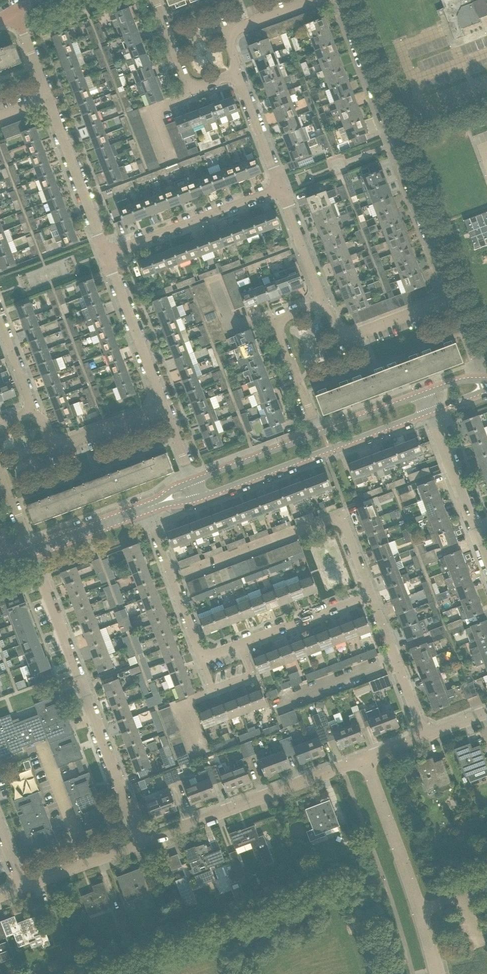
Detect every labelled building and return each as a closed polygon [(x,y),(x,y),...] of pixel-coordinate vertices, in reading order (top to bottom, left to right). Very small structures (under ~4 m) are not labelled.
[(401,75),(462,52),(463,53),(467,52),(467,50),(486,42),(486,0),(373,0),(401,75)] [(129,9),(125,10),(123,4),(107,10),(114,28),(119,25),(119,26),(133,20),(129,9)] [(318,21),(324,19),(320,8),(314,10),(318,21)] [(313,23),(318,21),(314,10),(308,12),(313,23)] [(307,25),(313,23),(308,12),(303,14),(307,25)] [(301,28),(307,25),(303,14),(297,16),(301,28)] [(296,29),(301,28),(297,16),(292,18),(296,29)] [(290,32),(296,29),(292,18),(286,21),(290,32)] [(312,38),(330,31),(325,18),(324,19),(318,21),(313,23),(307,25),(312,38)] [(120,38),(138,32),(133,20),(119,26),(124,36),(120,38)] [(286,33),(290,32),(286,21),(280,23),(285,34),(286,33)] [(102,32),(103,32),(99,23),(94,25),(97,33),(100,32),(100,33),(103,32),(102,32)] [(281,35),(285,34),(280,23),(275,25),(279,36),(281,35)] [(273,38),(279,36),(275,25),(269,27),(273,38)] [(89,36),(94,34),(91,26),(86,28),(89,36)] [(267,40),(268,40),(273,38),(269,27),(263,29),(267,40)] [(262,42),(267,40),(263,29),(258,31),(262,42)] [(251,46),(250,47),(255,59),(273,53),(268,40),(267,40),(262,42),(258,31),(252,33),(256,44),(251,46)] [(317,51),(335,44),(330,31),(312,38),(317,51)] [(71,43),(70,41),(67,32),(54,37),(58,48),(71,43)] [(101,43),(106,41),(103,32),(102,32),(103,32),(100,33),(100,32),(97,33),(101,43)] [(125,50),(142,43),(138,32),(120,38),(125,50)] [(251,46),(256,44),(252,33),(247,35),(251,46)] [(291,46),(288,40),(286,33),(285,34),(281,35),(286,48),(291,46)] [(98,44),(94,36),(94,34),(89,36),(93,46),(98,44)] [(75,55),(71,44),(71,43),(58,48),(63,60),(75,55)] [(126,62),(146,54),(142,43),(125,50),(122,51),(123,55),(130,53),(132,59),(126,62)] [(20,63),(13,44),(0,49),(0,71),(2,71),(2,70),(20,63)] [(321,64),(339,57),(335,44),(317,51),(321,64)] [(108,56),(111,55),(107,46),(102,48),(106,57),(106,56),(108,55),(108,56)] [(97,60),(103,58),(99,49),(94,51),(97,60)] [(275,58),(278,57),(276,51),(273,53),(255,59),(260,72),(277,66),(275,58)] [(146,54),(126,62),(128,67),(130,66),(132,72),(150,66),(146,54)] [(80,66),(76,57),(75,55),(63,60),(67,71),(80,66)] [(111,55),(108,56),(108,55),(106,56),(106,57),(109,66),(114,64),(111,55)] [(326,76),(344,69),(339,57),(321,64),(324,70),(316,73),(319,79),(326,76)] [(106,67),(104,60),(103,58),(97,60),(101,69),(106,67)] [(264,85),(288,76),(283,63),(277,66),(260,72),(264,85)] [(84,77),(81,69),(80,66),(67,71),(71,82),(84,77)] [(155,77),(150,66),(132,72),(137,84),(155,77)] [(117,79),(119,78),(116,68),(111,70),(114,79),(114,78),(117,77),(117,79)] [(331,88),(349,82),(344,69),(326,76),(331,88)] [(106,82),(111,80),(108,72),(103,73),(106,82)] [(284,84),(290,82),(288,76),(264,85),(269,97),(287,91),(284,84)] [(89,89),(86,81),(84,77),(71,82),(76,94),(89,89)] [(119,78),(117,79),(117,77),(114,78),(114,79),(119,91),(124,89),(119,78)] [(156,81),(155,77),(137,84),(138,89),(144,87),(146,93),(162,87),(159,80),(156,81)] [(115,90),(113,85),(111,80),(106,82),(110,91),(115,90)] [(336,101),(353,94),(349,82),(331,88),(336,101)] [(151,105),(163,100),(159,89),(162,87),(146,93),(151,105)] [(289,96),(295,94),(292,88),(287,91),(269,97),(274,110),(292,103),(289,96)] [(93,100),(90,93),(89,89),(76,94),(80,105),(93,100)] [(126,102),(128,101),(124,89),(119,91),(123,102),(123,101),(125,100),(126,102)] [(333,117),(340,114),(358,107),(353,94),(336,101),(338,108),(331,111),(333,117)] [(309,110),(315,108),(310,96),(305,98),(309,110)] [(233,98),(222,102),(229,122),(234,120),(240,118),(237,111),(238,111),(233,98)] [(229,122),(221,99),(209,104),(218,126),(222,124),(221,119),(227,117),(229,122)] [(97,111),(95,106),(93,100),(80,105),(84,116),(97,111)] [(128,101),(126,102),(125,100),(123,101),(123,102),(126,112),(132,110),(128,101)] [(294,109),(296,108),(293,102),(292,103),(274,110),(278,122),(296,116),(294,109)] [(123,113),(122,110),(120,103),(115,104),(118,114),(123,113)] [(210,107),(199,111),(204,125),(207,132),(213,130),(218,128),(218,126),(209,104),(210,107)] [(345,126),(363,119),(358,107),(340,114),(345,126)] [(129,119),(141,115),(138,109),(127,114),(129,119)] [(102,123),(100,118),(97,111),(84,116),(88,128),(102,123)] [(193,129),(204,125),(199,111),(188,115),(193,129)] [(141,115),(129,119),(131,125),(143,121),(141,115)] [(195,135),(193,129),(188,115),(176,119),(176,121),(179,127),(181,133),(183,138),(184,139),(195,135)] [(283,135),(301,129),(296,116),(278,122),(283,135)] [(128,125),(127,122),(125,117),(120,119),(123,127),(128,125)] [(25,132),(32,129),(27,118),(21,121),(25,132)] [(345,126),(338,129),(344,142),(350,139),(353,138),(355,145),(367,141),(364,134),(368,133),(363,119),(345,126)] [(21,133),(25,132),(21,121),(14,123),(19,135),(22,134),(21,133)] [(143,121),(131,125),(134,131),(145,127),(143,121)] [(179,127),(176,121),(165,125),(168,131),(179,127)] [(12,137),(19,135),(14,123),(8,126),(12,137)] [(106,134),(105,130),(102,123),(88,128),(93,139),(106,134)] [(127,137),(132,135),(128,125),(123,127),(127,137)] [(6,140),(12,137),(8,126),(1,128),(6,140)] [(145,127),(134,131),(136,137),(147,132),(145,127)] [(168,131),(170,137),(181,133),(179,127),(168,131)] [(26,145),(40,139),(35,128),(32,129),(25,132),(21,133),(22,134),(26,145)] [(236,138),(247,134),(245,129),(233,133),(234,136),(235,136),(236,138)] [(288,148),(306,141),(301,129),(283,135),(288,148)] [(332,146),(337,144),(332,131),(327,133),(332,146)] [(147,132),(136,137),(138,142),(149,138),(147,132)] [(181,133),(170,137),(172,143),(183,138),(181,133)] [(235,136),(234,136),(233,133),(224,137),(226,142),(236,138),(235,136)] [(110,145),(109,142),(106,134),(93,139),(97,150),(110,145)] [(319,136),(322,143),(324,149),(329,147),(324,134),(319,136)] [(308,148),(318,144),(315,137),(306,141),(288,148),(293,161),(298,159),(300,167),(313,162),(308,148)] [(149,138),(138,142),(140,148),(152,144),(149,138)] [(174,148),(185,144),(184,139),(183,138),(172,143),(174,148)] [(238,147),(247,143),(245,138),(236,141),(238,147)] [(30,156),(44,151),(40,139),(26,145),(30,156)] [(137,148),(136,146),(134,139),(128,141),(132,150),(137,148)] [(213,147),(222,144),(220,139),(210,142),(211,144),(212,144),(213,146),(212,147),(213,147)] [(229,150),(238,147),(236,141),(227,145),(229,150)] [(3,153),(9,151),(5,142),(0,145),(3,153)] [(205,144),(201,145),(203,150),(213,147),(212,147),(213,146),(212,144),(211,144),(210,142),(205,144)] [(152,144),(140,148),(142,154),(154,149),(152,144)] [(176,154),(187,150),(185,144),(174,148),(176,154)] [(115,157),(114,155),(110,145),(97,150),(101,162),(115,157)] [(216,156),(225,152),(223,146),(214,150),(216,156)] [(190,156),(198,153),(197,147),(188,150),(190,156)] [(136,160),(141,158),(137,148),(132,150),(134,155),(136,160)] [(154,149),(142,154),(144,159),(156,155),(154,149)] [(190,156),(188,150),(187,150),(176,154),(178,160),(190,156)] [(207,159),(216,156),(214,150),(204,154),(207,159)] [(7,163),(12,160),(9,151),(3,153),(7,163)] [(34,167),(48,162),(44,151),(30,156),(34,167)] [(156,155),(144,159),(146,165),(158,160),(156,155)] [(193,164),(202,161),(200,155),(191,158),(193,164)] [(119,167),(115,157),(101,162),(106,173),(124,166),(124,165),(119,167)] [(184,168),(193,164),(191,158),(182,162),(184,168)] [(250,177),(261,173),(256,159),(245,163),(250,177)] [(149,171),(160,167),(158,160),(146,165),(149,171)] [(39,179),(52,174),(48,162),(34,167),(39,179)] [(141,174),(146,172),(142,163),(137,165),(141,174)] [(179,169),(177,164),(177,163),(168,167),(170,172),(179,169)] [(239,182),(250,177),(245,163),(233,167),(239,182)] [(12,176),(18,174),(14,165),(9,167),(12,176)] [(110,184),(128,177),(124,166),(106,173),(110,184)] [(168,167),(161,169),(159,170),(161,176),(170,172),(168,167)] [(227,186),(239,182),(233,167),(222,171),(227,186)] [(4,179),(9,177),(6,168),(1,170),(4,179)] [(216,190),(227,186),(222,171),(210,176),(216,190)] [(370,191),(387,184),(382,171),(365,178),(370,191)] [(147,181),(156,177),(154,172),(145,176),(147,181)] [(16,185),(21,183),(18,174),(12,176),(16,185)] [(43,190),(57,185),(52,174),(39,179),(43,190)] [(138,184),(147,181),(145,176),(137,179),(138,184)] [(204,194),(216,190),(210,176),(199,180),(204,194)] [(8,188),(13,186),(9,177),(4,179),(8,188)] [(193,199),(204,194),(199,180),(188,184),(193,199)] [(125,189),(134,186),(132,181),(123,184),(125,189)] [(351,198),(357,196),(352,182),(346,185),(351,198)] [(115,193),(125,189),(123,184),(113,187),(115,193)] [(182,203),(193,199),(188,184),(176,189),(182,203)] [(374,203),(392,197),(387,184),(370,191),(374,203)] [(47,202),(61,196),(57,185),(43,190),(47,202)] [(343,201),(348,199),(343,185),(337,188),(343,201)] [(20,199),(26,197),(22,188),(17,190),(20,199)] [(170,207),(182,203),(176,189),(165,193),(170,207)] [(338,196),(338,195),(335,189),(307,199),(312,212),(332,205),(329,199),(338,196)] [(13,202),(18,200),(15,191),(9,193),(13,202)] [(159,212),(170,207),(165,193),(154,197),(159,212)] [(51,213),(65,208),(61,196),(47,202),(51,213)] [(24,208),(29,206),(26,197),(20,199),(24,208)] [(148,216),(159,212),(154,197),(142,201),(148,216)] [(379,216),(397,209),(392,197),(374,203),(379,216)] [(128,198),(116,202),(120,210),(125,224),(136,220),(131,206),(128,198)] [(16,211),(22,209),(18,200),(13,202),(16,211)] [(136,220),(148,216),(142,201),(131,206),(136,220)] [(332,205),(312,212),(317,225),(337,218),(341,216),(336,203),(332,205)] [(56,224),(70,219),(65,208),(51,213),(56,224)] [(384,228),(402,222),(397,209),(379,216),(384,228)] [(29,221),(34,219),(31,210),(26,212),(29,221)] [(270,229),(281,225),(275,211),(264,215),(270,229)] [(483,213),(464,220),(464,221),(475,249),(486,245),(486,212),(483,213)] [(21,224),(27,222),(23,214),(18,216),(21,224)] [(258,234),(270,229),(264,215),(253,219),(258,234)] [(322,237),(341,230),(337,218),(317,225),(322,237)] [(33,230),(38,228),(34,219),(29,221),(33,230)] [(55,238),(74,230),(70,219),(56,224),(49,227),(51,232),(58,230),(60,235),(54,237),(55,238)] [(247,238),(258,234),(253,219),(241,224),(247,238)] [(122,220),(115,222),(119,234),(126,232),(122,220)] [(25,234),(30,232),(27,222),(21,224),(25,234)] [(389,241),(406,235),(402,222),(384,228),(389,241)] [(235,242),(247,238),(241,224),(230,228),(235,242)] [(224,246),(235,242),(230,228),(219,232),(224,246)] [(66,247),(78,242),(74,230),(55,238),(56,242),(63,240),(66,247)] [(327,250),(346,243),(341,230),(322,237),(327,250)] [(38,244),(43,242),(46,241),(43,232),(34,235),(38,244)] [(213,251),(224,246),(219,232),(207,236),(213,251)] [(30,247),(35,245),(31,234),(25,236),(30,247)] [(393,254),(411,247),(406,235),(389,241),(393,254)] [(201,255),(213,251),(207,236),(196,241),(201,255)] [(190,259),(201,255),(196,241),(185,245),(190,259)] [(277,250),(289,246),(287,241),(276,246),(277,250)] [(0,245),(0,258),(12,254),(8,242),(0,245)] [(41,253),(46,251),(43,242),(38,244),(41,253)] [(331,263),(351,255),(346,243),(327,250),(331,263)] [(33,256),(38,254),(35,245),(30,247),(33,256)] [(179,264),(190,259),(185,245),(173,249),(179,264)] [(268,254),(277,250),(276,246),(267,249),(268,254)] [(398,267),(416,260),(411,247),(393,254),(398,267)] [(167,268),(179,264),(173,249),(162,254),(167,268)] [(255,259),(264,256),(262,250),(253,254),(255,259)] [(281,259),(292,255),(290,250),(278,254),(280,257),(281,259)] [(0,258),(0,261),(3,270),(17,265),(12,254),(0,258)] [(156,272),(167,268),(162,254),(150,258),(156,272)] [(246,262),(255,259),(253,254),(244,257),(246,262)] [(280,257),(278,254),(270,258),(272,263),(281,259),(280,257)] [(353,261),(359,259),(357,254),(351,256),(351,255),(331,263),(336,275),(355,268),(353,261)] [(145,276),(156,272),(150,258),(139,262),(145,276)] [(259,268),(267,264),(265,259),(255,263),(257,266),(258,265),(259,268)] [(380,274),(385,272),(380,259),(375,261),(380,274)] [(403,279),(420,272),(416,260),(398,267),(403,279)] [(223,271),(232,268),(230,263),(221,266),(223,271)] [(258,265),(257,266),(255,263),(247,266),(249,271),(259,268),(258,265)] [(299,273),(296,266),(285,270),(292,290),(304,286),(299,273)] [(217,268),(208,271),(210,277),(219,274),(217,268)] [(235,277),(244,273),(242,268),(233,271),(235,277)] [(341,288),(360,281),(355,268),(336,275),(341,288)] [(282,280),(276,282),(281,294),(292,290),(285,270),(279,272),(282,280)] [(200,280),(210,277),(208,271),(198,275),(200,280)] [(235,277),(233,271),(222,276),(224,281),(235,277)] [(384,286),(390,284),(385,272),(380,274),(384,286)] [(425,285),(420,272),(403,279),(408,292),(413,290),(419,288),(425,286),(425,285)] [(276,296),(281,294),(273,274),(269,276),(271,284),(265,286),(270,299),(269,299),(271,302),(278,299),(276,296)] [(187,285),(196,282),(194,276),(185,280),(187,285)] [(239,281),(242,286),(251,281),(248,276),(239,281)] [(226,287),(237,283),(235,277),(224,281),(226,287)] [(84,296),(97,291),(93,280),(80,285),(84,296)] [(178,288),(187,285),(185,280),(176,283),(178,288)] [(346,301),(365,293),(360,281),(341,288),(346,301)] [(196,294),(208,289),(205,282),(193,287),(196,294)] [(240,289),(239,287),(237,283),(226,287),(228,293),(240,289)] [(254,290),(251,283),(239,287),(240,289),(242,294),(244,300),(246,306),(247,307),(258,303),(254,290)] [(269,299),(270,299),(265,286),(254,290),(258,303),(269,299)] [(425,286),(419,288),(423,298),(429,296),(425,286)] [(188,298),(193,296),(190,288),(184,290),(188,298)] [(417,301),(423,298),(419,288),(413,290),(417,301)] [(198,301),(210,297),(208,289),(196,294),(198,301)] [(230,298),(242,294),(240,289),(228,293),(230,298)] [(417,301),(413,290),(408,292),(412,303),(417,301)] [(82,310),(101,303),(97,291),(84,296),(88,307),(82,310)] [(368,300),(373,297),(371,291),(365,294),(365,293),(346,301),(350,313),(351,313),(357,311),(363,309),(369,307),(370,306),(368,300)] [(406,305),(412,303),(408,292),(402,294),(406,305)] [(61,305),(66,303),(63,294),(57,296),(61,305)] [(233,304),(244,300),(242,294),(230,298),(233,304)] [(402,294),(397,296),(401,307),(406,305),(402,294)] [(395,309),(401,307),(397,296),(395,297),(391,298),(395,309)] [(53,308),(58,306),(55,297),(49,299),(53,308)] [(158,313),(171,309),(167,297),(154,302),(158,313)] [(201,308),(213,304),(210,297),(198,301),(201,308)] [(395,309),(391,298),(389,299),(385,300),(389,311),(395,309)] [(235,310),(246,306),(244,300),(233,304),(235,310)] [(384,313),(389,311),(385,300),(380,303),(384,313)] [(193,313),(198,311),(195,302),(190,304),(193,313)] [(35,315),(34,313),(30,303),(18,308),(22,320),(35,315)] [(64,314),(69,312),(66,303),(61,305),(64,314)] [(86,321),(105,314),(101,303),(82,310),(86,321)] [(374,305),(378,315),(384,313),(380,303),(374,305)] [(204,316),(216,311),(213,304),(201,308),(204,316)] [(373,318),(378,315),(374,305),(370,306),(369,307),(373,318)] [(56,317),(62,315),(58,306),(53,308),(56,317)] [(175,320),(181,318),(176,307),(171,309),(158,313),(163,325),(175,320)] [(367,320),(373,318),(369,307),(363,309),(367,320)] [(362,322),(367,320),(363,309),(357,311),(362,322)] [(197,322),(202,320),(198,311),(193,313),(197,322)] [(206,323),(218,318),(216,311),(204,316),(206,323)] [(356,324),(362,322),(357,311),(351,313),(356,324)] [(97,330),(110,325),(105,314),(86,321),(88,326),(95,324),(97,330)] [(26,331),(39,326),(35,315),(22,320),(26,331)] [(69,328),(75,325),(71,317),(66,319),(69,328)] [(175,320),(163,325),(167,336),(180,331),(185,329),(181,318),(175,320)] [(209,330),(221,325),(218,318),(206,323),(209,330)] [(61,331),(66,329),(63,320),(58,321),(61,331)] [(73,336),(78,334),(75,325),(69,328),(73,336)] [(101,342),(114,337),(110,325),(97,330),(90,333),(92,337),(99,335),(101,342)] [(202,336),(207,334),(204,325),(199,327),(202,336)] [(212,337),(224,332),(221,325),(209,330),(212,337)] [(31,342),(43,338),(39,326),(26,331),(31,342)] [(65,340),(70,338),(66,329),(61,331),(65,340)] [(234,350),(254,342),(250,330),(230,338),(231,343),(236,341),(238,347),(233,349),(234,350)] [(171,347),(184,343),(180,331),(167,336),(171,347)] [(214,344),(226,339),(224,332),(212,337),(214,344)] [(206,345),(211,343),(207,334),(202,336),(206,345)] [(106,353),(118,348),(114,337),(101,342),(106,353)] [(35,354),(47,349),(43,338),(31,342),(35,354)] [(78,350),(84,348),(80,339),(74,341),(78,350)] [(70,353),(75,351),(72,342),(66,344),(70,353)] [(238,361),(259,353),(254,342),(234,350),(238,361)] [(176,359),(188,354),(184,343),(171,347),(176,359)] [(429,376),(464,363),(456,344),(422,357),(429,376)] [(211,359),(216,357),(212,347),(207,349),(211,359)] [(82,359),(88,357),(84,348),(78,350),(82,359)] [(110,364),(123,360),(118,348),(106,353),(110,364)] [(39,365),(52,360),(47,349),(35,354),(39,365)] [(73,362),(79,359),(75,351),(70,353),(73,362)] [(242,373),(263,365),(259,353),(238,361),(240,366),(247,363),(250,370),(242,373)] [(180,370),(192,365),(188,354),(176,359),(180,370)] [(224,354),(221,355),(221,354),(218,355),(219,355),(218,356),(223,367),(226,365),(225,363),(227,362),(224,354)] [(214,367),(219,365),(216,357),(211,359),(214,367)] [(394,389),(429,376),(422,357),(387,370),(394,389)] [(43,376),(60,370),(56,359),(52,361),(52,360),(39,365),(43,376)] [(114,376),(127,371),(123,360),(110,364),(114,376)] [(87,373),(92,371),(88,362),(83,364),(87,373)] [(79,376),(84,374),(80,365),(75,367),(79,376)] [(184,382),(197,377),(192,365),(180,370),(184,382)] [(247,384),(267,376),(263,365),(242,373),(244,377),(248,375),(251,381),(247,383),(247,384)] [(233,376),(231,376),(228,368),(224,369),(227,378),(229,377),(230,378),(232,378),(232,377),(233,376)] [(57,372),(60,370),(43,376),(48,388),(61,383),(57,372)] [(219,381),(224,379),(221,370),(216,372),(219,381)] [(359,402),(394,389),(387,370),(352,383),(359,402)] [(14,395),(5,371),(0,373),(0,375),(4,384),(0,386),(0,392),(3,399),(14,395)] [(90,381),(95,379),(92,371),(87,373),(90,381)] [(118,387),(131,382),(127,371),(114,376),(118,387)] [(82,385),(87,383),(84,374),(79,376),(82,385)] [(230,387),(236,385),(233,376),(232,377),(232,378),(230,378),(229,377),(227,378),(230,387)] [(253,394),(272,387),(267,376),(247,384),(249,389),(256,386),(259,391),(253,394)] [(188,393),(201,388),(197,377),(184,382),(188,393)] [(222,390),(228,388),(224,379),(219,381),(222,390)] [(123,398),(135,394),(131,382),(118,387),(123,398)] [(52,399),(65,394),(61,383),(48,388),(52,399)] [(324,415),(359,402),(352,383),(317,396),(324,415)] [(95,396),(101,394),(97,384),(91,387),(95,396)] [(82,401),(93,397),(89,387),(83,390),(87,398),(82,400),(82,401)] [(258,406),(260,405),(276,399),(272,387),(253,394),(258,406)] [(193,404),(205,399),(201,388),(188,393),(193,404)] [(241,398),(244,397),(241,388),(232,392),(235,400),(238,399),(238,401),(241,400),(241,399),(241,398)] [(228,404),(233,402),(229,392),(224,394),(228,404)] [(56,410),(70,405),(65,394),(52,399),(56,410)] [(99,405),(104,402),(101,394),(95,396),(99,405)] [(91,408),(96,405),(93,397),(82,401),(83,403),(88,401),(89,403),(84,405),(86,410),(91,408)] [(197,416),(214,409),(210,398),(205,400),(205,399),(193,404),(197,416)] [(239,410),(244,408),(241,399),(241,400),(238,401),(238,399),(235,400),(239,410)] [(280,401),(277,402),(276,399),(260,405),(262,410),(265,409),(267,414),(268,415),(280,410),(280,409),(282,408),(280,401)] [(231,413),(236,411),(233,402),(228,404),(231,413)] [(78,415),(74,406),(74,405),(70,407),(70,405),(56,410),(61,422),(78,415)] [(201,427),(218,421),(214,409),(197,416),(201,427)] [(267,414),(260,417),(264,429),(267,437),(284,430),(281,423),(285,421),(280,410),(268,415),(267,414)] [(247,423),(250,422),(246,412),(241,414),(244,423),(246,422),(247,423)] [(236,427),(241,425),(238,415),(233,417),(236,427)] [(483,428),(479,416),(479,415),(464,421),(469,433),(483,428)] [(214,423),(218,421),(201,427),(206,438),(218,434),(214,423)] [(250,422),(247,423),(246,422),(244,423),(248,433),(253,431),(250,422)] [(239,435),(245,433),(241,425),(236,427),(239,435)] [(486,441),(486,438),(483,428),(469,433),(474,446),(486,441)] [(210,450),(222,445),(218,434),(206,438),(210,450)] [(417,456),(423,453),(417,438),(406,442),(413,460),(418,458),(417,456)] [(474,446),(478,458),(486,455),(486,441),(474,446)] [(408,462),(413,460),(406,442),(395,447),(400,462),(407,460),(408,462)] [(393,465),(400,462),(395,447),(383,451),(390,468),(394,466),(393,465)] [(383,451),(372,455),(378,471),(384,468),(385,470),(390,468),(383,451)] [(139,485),(174,472),(167,453),(132,466),(139,485)] [(371,473),(378,471),(372,455),(360,460),(367,478),(372,476),(371,473)] [(486,469),(486,455),(478,458),(483,471),(486,469)] [(368,481),(367,478),(360,460),(349,464),(357,485),(368,481)] [(104,498),(139,485),(132,466),(97,479),(104,498)] [(419,477),(430,473),(428,467),(417,471),(419,477)] [(411,481),(419,477),(417,471),(408,475),(411,481)] [(325,490),(332,488),(326,473),(315,477),(321,495),(326,493),(325,490)] [(316,496),(321,495),(315,477),(303,481),(309,497),(315,494),(316,496)] [(396,486),(406,483),(404,477),(395,481),(396,486)] [(69,511),(104,498),(97,479),(62,492),(69,511)] [(302,500),(309,497),(303,481),(292,485),(299,503),(303,502),(302,500)] [(388,490),(396,486),(395,481),(386,484),(388,490)] [(423,500),(439,494),(434,481),(417,487),(423,500)] [(398,495),(412,489),(410,484),(396,490),(398,495)] [(293,505),(299,503),(292,485),(281,490),(286,505),(293,503),(293,505)] [(374,495),(383,491),(381,486),(372,490),(374,495)] [(279,508),(286,505),(281,490),(269,494),(276,511),(280,510),(279,508)] [(365,498),(374,495),(372,490),(363,493),(365,498)] [(380,503),(395,496),(393,491),(378,497),(380,503)] [(35,524),(69,511),(62,492),(27,505),(35,524)] [(271,513),(276,511),(269,494),(258,498),(264,514),(270,511),(271,513)] [(445,512),(443,506),(439,494),(423,500),(425,506),(423,507),(425,513),(415,517),(417,522),(424,519),(424,520),(445,512)] [(257,516),(264,514),(258,498),(246,503),(253,519),(257,518),(257,516)] [(253,520),(253,519),(246,503),(235,507),(241,522),(247,520),(248,522),(253,520)] [(361,524),(379,517),(374,503),(359,509),(361,515),(360,515),(359,517),(361,524)] [(337,509),(335,504),(326,507),(328,512),(337,509)] [(234,525),(241,522),(235,507),(224,511),(230,529),(235,527),(234,525)] [(319,516),(328,512),(326,507),(317,511),(319,516)] [(397,517),(402,515),(399,508),(394,511),(397,517)] [(225,531),(230,529),(224,511),(212,515),(218,531),(224,529),(225,531)] [(314,518),(314,517),(312,512),(303,516),(305,521),(314,518)] [(452,529),(447,517),(445,512),(424,520),(431,537),(452,529)] [(212,534),(218,531),(212,515),(201,520),(208,537),(212,536),(212,534)] [(296,524),(305,521),(303,516),(294,519),(296,524)] [(369,536),(384,530),(379,517),(361,524),(363,529),(365,530),(367,530),(369,536)] [(203,539),(208,537),(201,520),(190,524),(195,539),(202,537),(203,539)] [(292,526),(289,520),(280,524),(283,530),(292,526)] [(189,542),(195,539),(190,524),(178,528),(185,546),(190,544),(189,542)] [(273,533),(283,530),(280,524),(271,528),(273,533)] [(180,548),(185,546),(178,528),(167,533),(173,548),(179,545),(180,548)] [(260,538),(269,535),(267,529),(258,533),(260,538)] [(441,548),(457,542),(452,529),(431,537),(434,544),(438,542),(441,548)] [(374,549),(389,543),(384,530),(369,536),(374,549)] [(251,541),(260,538),(258,533),(249,536),(251,541)] [(246,543),(244,538),(235,541),(237,547),(246,543)] [(303,552),(299,541),(299,540),(292,543),(296,554),(303,552)] [(228,550),(237,547),(235,541),(226,544),(228,550)] [(128,561),(143,556),(138,543),(124,549),(128,561)] [(290,556),(296,554),(292,543),(286,545),(290,557),(290,556)] [(379,562),(394,556),(389,543),(374,549),(379,562)] [(290,556),(290,557),(286,545),(279,548),(284,559),(290,557),(290,556)] [(224,552),(222,547),(221,546),(212,549),(214,555),(224,552)] [(277,562),(284,559),(279,548),(272,550),(277,562)] [(205,559),(214,555),(212,549),(203,553),(205,559)] [(423,560),(437,555),(434,549),(420,554),(423,560)] [(270,564),(277,562),(272,550),(266,553),(270,564)] [(449,571),(465,564),(460,551),(439,559),(442,566),(447,564),(449,571)] [(296,554),(290,556),(290,557),(292,562),(296,561),(305,557),(303,552),(296,554)] [(264,567),(270,564),(266,553),(260,555),(264,567)] [(201,560),(198,554),(189,557),(192,564),(201,560)] [(394,556),(379,562),(384,575),(399,569),(397,563),(402,562),(399,554),(394,556)] [(257,569),(264,567),(260,555),(253,558),(257,569)] [(425,566),(439,560),(437,555),(423,560),(425,566)] [(133,574),(148,568),(143,556),(128,561),(133,574)] [(180,568),(192,564),(189,557),(178,561),(180,568)] [(106,570),(111,568),(108,558),(102,560),(106,570)] [(251,572),(257,569),(253,558),(246,560),(251,572)] [(98,573),(104,571),(99,559),(92,561),(96,574),(98,573)] [(244,574),(251,572),(246,560),(240,563),(244,574)] [(281,569),(291,565),(289,560),(279,564),(281,569)] [(80,576),(93,572),(89,562),(62,572),(66,585),(81,580),(80,576)] [(238,576),(244,574),(240,563),(233,565),(238,576)] [(271,573),(281,569),(279,564),(269,568),(271,573)] [(472,582),(469,576),(465,564),(449,571),(452,577),(445,579),(447,585),(438,588),(433,576),(429,578),(436,595),(449,590),(472,582)] [(230,579),(238,576),(233,565),(226,568),(230,579)] [(110,580),(115,578),(111,568),(106,570),(110,580)] [(148,568),(133,574),(138,586),(152,581),(148,568)] [(224,582),(230,579),(226,568),(220,570),(224,582)] [(256,579),(269,574),(267,569),(254,574),(256,579)] [(408,573),(402,575),(399,569),(384,575),(389,588),(410,580),(408,573)] [(217,584),(224,582),(220,570),(213,573),(217,584)] [(102,583),(107,581),(104,571),(98,573),(102,583)] [(209,587),(217,584),(213,573),(204,576),(209,587)] [(244,584),(256,579),(254,574),(242,578),(244,584)] [(203,590),(209,587),(204,576),(198,578),(203,590)] [(305,596),(318,591),(312,577),(300,581),(305,596)] [(196,592),(203,590),(198,578),(192,581),(196,592)] [(231,589),(244,584),(242,578),(229,583),(231,589)] [(71,598),(86,592),(81,580),(66,585),(71,598)] [(405,583),(411,581),(410,580),(389,588),(393,601),(409,595),(405,583)] [(143,599),(157,593),(152,581),(138,586),(143,599)] [(191,594),(196,592),(192,581),(186,583),(191,594)] [(293,600),(305,596),(300,581),(287,586),(293,600)] [(478,599),(474,587),(472,582),(449,590),(451,596),(455,595),(458,597),(462,606),(478,599)] [(115,595),(121,593),(117,583),(112,585),(115,595)] [(219,593),(231,589),(229,583),(216,588),(219,593)] [(107,598),(113,596),(109,586),(104,588),(107,598)] [(280,605),(293,600),(287,586),(275,591),(280,605)] [(206,598),(216,594),(214,588),(204,592),(206,598)] [(429,603),(434,601),(429,588),(424,590),(429,603)] [(267,589),(261,591),(262,595),(268,610),(280,605),(275,591),(268,593),(267,589)] [(76,610),(90,605),(86,592),(71,598),(76,610)] [(196,602),(206,598),(204,592),(194,596),(196,602)] [(119,605),(124,603),(121,593),(115,595),(119,605)] [(142,613),(162,606),(157,593),(143,599),(137,601),(142,613)] [(0,599),(0,606),(4,605),(8,614),(28,607),(24,597),(14,600),(12,594),(0,599)] [(248,595),(235,599),(237,605),(243,619),(255,615),(250,600),(248,595)] [(255,615),(268,610),(262,595),(250,600),(255,615)] [(398,614),(414,608),(409,595),(393,601),(398,614)] [(111,608),(117,606),(113,596),(107,598),(111,608)] [(462,620),(483,612),(478,599),(462,606),(457,607),(462,620)] [(434,616),(439,614),(434,601),(429,603),(434,616)] [(81,622),(95,617),(90,605),(76,610),(81,622)] [(230,624),(243,619),(237,605),(225,610),(230,624)] [(151,624),(166,618),(162,606),(142,613),(142,614),(147,612),(151,624)] [(28,607),(8,614),(12,625),(30,618),(26,608),(28,607)] [(403,627),(419,621),(414,608),(398,614),(403,627)] [(123,621),(128,619),(124,609),(119,611),(123,621)] [(218,629),(230,624),(225,610),(212,614),(218,629)] [(118,623),(123,621),(119,611),(114,613),(118,623)] [(205,634),(218,629),(212,614),(200,619),(205,634)] [(359,636),(372,631),(366,616),(354,621),(359,636)] [(85,635),(100,630),(95,617),(81,622),(85,635)] [(30,618),(12,625),(16,635),(34,628),(30,618)] [(156,637),(171,631),(166,618),(151,624),(156,637)] [(126,631),(132,629),(128,619),(123,621),(126,631)] [(449,630),(463,625),(460,619),(447,624),(449,630)] [(121,633),(126,631),(123,621),(118,623),(121,633)] [(347,640),(359,636),(354,621),(341,626),(347,640)] [(408,640),(424,634),(419,621),(403,627),(408,640)] [(486,636),(486,623),(486,621),(465,629),(470,642),(486,636)] [(432,637),(445,632),(443,625),(429,631),(432,637)] [(451,636),(465,630),(463,625),(449,630),(451,636)] [(334,645),(347,640),(341,626),(329,631),(334,645)] [(34,628),(16,635),(20,645),(38,638),(34,628)] [(90,647),(104,642),(100,630),(85,635),(90,647)] [(161,649),(176,643),(171,631),(156,637),(161,649)] [(321,650),(334,645),(329,631),(316,635),(321,650)] [(434,642),(448,637),(445,632),(432,637),(434,642)] [(134,645),(139,643),(136,633),(131,635),(134,645)] [(126,648),(132,646),(128,635),(122,638),(126,648)] [(309,654),(321,650),(316,635),(304,640),(309,654)] [(470,642),(475,640),(478,646),(471,649),(473,654),(471,654),(474,661),(486,656),(486,636),(470,642)] [(38,638),(20,645),(22,644),(26,654),(41,648),(38,638)] [(296,659),(309,654),(304,640),(291,645),(296,659)] [(433,656),(437,655),(432,641),(411,649),(417,663),(433,657),(433,656)] [(95,660),(109,654),(104,642),(90,647),(95,660)] [(138,654),(143,652),(139,643),(134,645),(138,654)] [(166,662),(181,656),(176,643),(161,649),(166,662)] [(284,664),(296,659),(291,645),(278,650),(284,664)] [(132,665),(138,663),(132,646),(126,648),(132,665)] [(41,648),(26,654),(30,664),(47,658),(47,657),(45,658),(41,648)] [(367,657),(378,653),(376,648),(365,652),(367,657)] [(271,669),(284,664),(278,650),(266,654),(271,669)] [(355,662),(367,657),(365,652),(353,657),(355,662)] [(99,673),(114,667),(109,654),(95,660),(99,673)] [(259,673),(271,669),(266,654),(253,659),(259,673)] [(170,674),(185,669),(181,656),(166,662),(170,674)] [(474,661),(476,667),(484,664),(486,672),(486,656),(474,661)] [(342,667),(355,662),(353,657),(340,661),(342,667)] [(428,678),(439,674),(433,657),(417,663),(423,680),(428,678)] [(31,675),(27,677),(29,683),(44,678),(41,672),(51,668),(47,658),(30,664),(27,665),(31,675)] [(144,670),(149,668),(146,660),(141,662),(144,670)] [(330,672),(342,667),(340,661),(328,666),(330,672)] [(129,675),(142,671),(140,665),(128,669),(129,675)] [(317,676),(330,672),(328,666),(315,671),(317,676)] [(148,680),(153,678),(149,668),(144,670),(148,680)] [(175,687),(190,681),(185,669),(170,674),(175,687)] [(292,686),(303,682),(299,670),(288,674),(290,680),(292,686)] [(307,680),(317,676),(315,671),(305,675),(307,680)] [(140,685),(146,683),(142,673),(137,675),(140,685)] [(430,683),(425,685),(430,697),(445,691),(441,680),(443,679),(441,673),(439,674),(428,678),(430,683)] [(373,693),(392,686),(388,674),(368,682),(372,692),(373,693)] [(109,697),(123,692),(118,679),(104,684),(109,697)] [(282,689),(292,686),(290,680),(280,684),(282,689)] [(180,699),(195,694),(190,681),(175,687),(180,699)] [(153,695),(159,693),(155,682),(149,684),(153,695)] [(473,697),(478,695),(472,682),(468,683),(473,696),(473,697)] [(144,695),(149,693),(146,683),(140,685),(144,695)] [(473,697),(473,696),(468,683),(462,686),(467,700),(473,697)] [(269,698),(279,694),(277,688),(267,692),(269,698)] [(447,698),(455,695),(452,689),(445,691),(430,697),(435,710),(449,705),(447,698)] [(267,704),(265,699),(262,690),(249,695),(255,709),(267,704)] [(113,709),(127,704),(123,692),(109,697),(113,709)] [(156,705),(163,702),(159,693),(153,695),(154,696),(152,696),(156,705)] [(0,718),(0,761),(12,756),(11,755),(24,750),(23,747),(48,738),(50,743),(49,743),(53,754),(54,753),(55,757),(59,768),(70,764),(69,763),(73,762),(84,758),(80,747),(79,748),(78,744),(74,733),(69,720),(69,719),(65,709),(64,709),(63,705),(64,705),(60,694),(35,704),(38,714),(14,724),(10,714),(0,718)] [(242,714),(255,709),(249,695),(237,699),(242,714)] [(149,708),(156,705),(152,696),(145,699),(149,708)] [(230,719),(242,714),(237,699),(224,704),(230,719)] [(387,730),(399,726),(390,703),(384,705),(386,712),(380,714),(387,730)] [(118,722),(132,717),(127,704),(113,709),(118,722)] [(217,724),(230,719),(224,704),(212,709),(217,724)] [(170,706),(159,710),(162,718),(173,713),(170,706)] [(365,708),(359,710),(364,723),(369,721),(374,735),(387,730),(380,714),(378,708),(366,712),(365,708)] [(217,724),(212,709),(199,714),(205,729),(212,726),(213,729),(218,727),(217,724)] [(154,723),(160,720),(156,710),(150,712),(154,723)] [(290,725),(299,722),(295,710),(286,713),(290,725)] [(359,725),(364,723),(359,710),(353,712),(354,714),(349,716),(352,725),(346,727),(352,743),(364,739),(359,725)] [(323,726),(328,725),(324,712),(318,714),(323,726)] [(175,720),(173,713),(162,718),(164,724),(175,720)] [(283,728),(290,725),(286,713),(279,716),(283,728)] [(317,729),(323,726),(318,714),(312,716),(317,729)] [(123,734),(137,729),(132,717),(118,722),(123,734)] [(158,733),(163,730),(160,720),(154,723),(158,733)] [(177,725),(175,720),(164,724),(166,729),(177,725)] [(346,727),(340,729),(337,723),(331,725),(340,748),(352,743),(346,727)] [(270,733),(280,729),(278,724),(268,728),(270,733)] [(180,731),(177,725),(166,729),(168,735),(180,731)] [(259,728),(255,729),(254,726),(248,729),(249,732),(251,737),(261,733),(259,728)] [(127,747),(141,741),(137,729),(123,734),(127,747)] [(182,736),(180,731),(168,735),(170,741),(182,736)] [(325,754),(319,738),(316,731),(304,735),(307,743),(313,758),(325,754)] [(241,741),(251,737),(249,732),(239,736),(241,741)] [(163,747),(169,745),(165,735),(159,738),(163,747)] [(184,742),(182,736),(170,741),(173,747),(184,742)] [(286,738),(290,751),(295,749),(300,763),(313,758),(307,743),(301,745),(298,738),(293,740),(292,736),(286,738)] [(235,738),(224,742),(226,747),(237,743),(235,738)] [(272,756),(278,771),(290,767),(285,753),(290,751),(286,738),(280,740),(281,744),(276,746),(279,753),(272,756)] [(132,759),(146,754),(141,741),(127,747),(132,759)] [(155,741),(147,744),(150,752),(158,749),(155,741)] [(250,756),(256,754),(251,741),(245,743),(250,756)] [(186,748),(184,742),(173,747),(175,752),(186,748)] [(223,748),(226,747),(224,742),(221,743),(214,745),(216,751),(223,748)] [(244,758),(250,756),(245,743),(239,745),(244,758)] [(472,749),(470,744),(455,749),(466,778),(486,770),(486,764),(480,746),(472,749)] [(167,757),(173,755),(169,745),(163,747),(167,757)] [(186,748),(175,752),(177,759),(188,754),(186,748)] [(266,776),(278,771),(272,756),(266,758),(263,751),(257,753),(260,760),(266,776)] [(137,772),(151,767),(146,754),(132,759),(137,772)] [(191,761),(188,754),(177,759),(180,766),(191,761)] [(251,782),(247,772),(242,758),(236,761),(239,767),(233,769),(239,786),(251,782)] [(443,760),(434,763),(432,758),(417,764),(427,792),(438,789),(439,789),(440,790),(441,791),(443,791),(445,791),(445,790),(446,790),(446,789),(447,788),(447,787),(447,786),(447,785),(451,783),(443,760)] [(29,760),(23,762),(26,770),(32,767),(29,760)] [(223,766),(218,768),(217,764),(215,765),(211,766),(216,779),(221,777),(226,791),(239,786),(233,769),(226,772),(223,766)] [(211,781),(216,779),(211,766),(206,769),(207,770),(200,773),(203,780),(197,782),(204,799),(216,795),(211,781)] [(175,782),(181,780),(176,767),(170,769),(175,782)] [(167,785),(175,782),(170,769),(162,772),(167,785)] [(93,783),(89,772),(78,776),(78,777),(75,778),(75,777),(64,782),(68,792),(69,792),(70,796),(69,796),(78,818),(78,817),(79,821),(83,832),(94,828),(94,827),(97,826),(108,822),(104,811),(103,812),(102,808),(103,808),(94,786),(94,787),(93,783)] [(141,787),(153,783),(150,777),(139,781),(141,787)] [(197,782),(191,784),(189,779),(184,781),(186,787),(185,787),(192,804),(204,799),(197,782)] [(171,793),(170,793),(168,787),(156,791),(165,814),(177,810),(171,793)] [(24,797),(14,801),(18,812),(18,811),(20,815),(19,815),(23,826),(26,833),(27,836),(28,836),(29,839),(28,839),(33,851),(43,847),(43,846),(46,845),(47,845),(58,841),(53,830),(51,827),(52,827),(48,816),(44,806),(44,805),(43,806),(42,802),(43,802),(39,791),(38,791),(29,795),(28,795),(28,796),(26,797),(25,797),(24,797)] [(152,819),(165,814),(156,791),(144,796),(152,819)] [(347,823),(340,825),(329,797),(320,800),(322,803),(305,809),(313,829),(306,831),(310,841),(326,836),(324,832),(340,826),(346,842),(353,839),(347,823)] [(264,835),(259,837),(255,825),(230,834),(236,848),(251,843),(256,858),(262,856),(265,865),(274,862),(264,835)] [(195,846),(185,850),(189,860),(198,884),(198,885),(204,883),(201,874),(211,870),(210,867),(225,861),(224,859),(220,850),(209,854),(207,847),(207,845),(206,845),(205,844),(196,847),(195,846)] [(238,878),(246,875),(236,850),(229,853),(238,878)] [(150,893),(145,877),(141,868),(117,877),(127,902),(150,893)] [(185,877),(175,880),(184,903),(194,899),(185,877)] [(112,907),(107,892),(103,882),(92,886),(94,891),(82,896),(89,916),(112,907)] [(120,923),(126,921),(122,909),(116,912),(120,923)] [(17,926),(14,916),(0,921),(6,937),(15,933),(20,946),(35,940),(33,934),(37,933),(43,948),(50,945),(42,924),(42,926),(37,927),(34,918),(21,923),(21,925),(17,926)] [(6,937),(0,921),(0,956),(1,955),(3,961),(13,957),(6,937)] [(124,941),(132,938),(129,932),(122,935),(124,941)]
